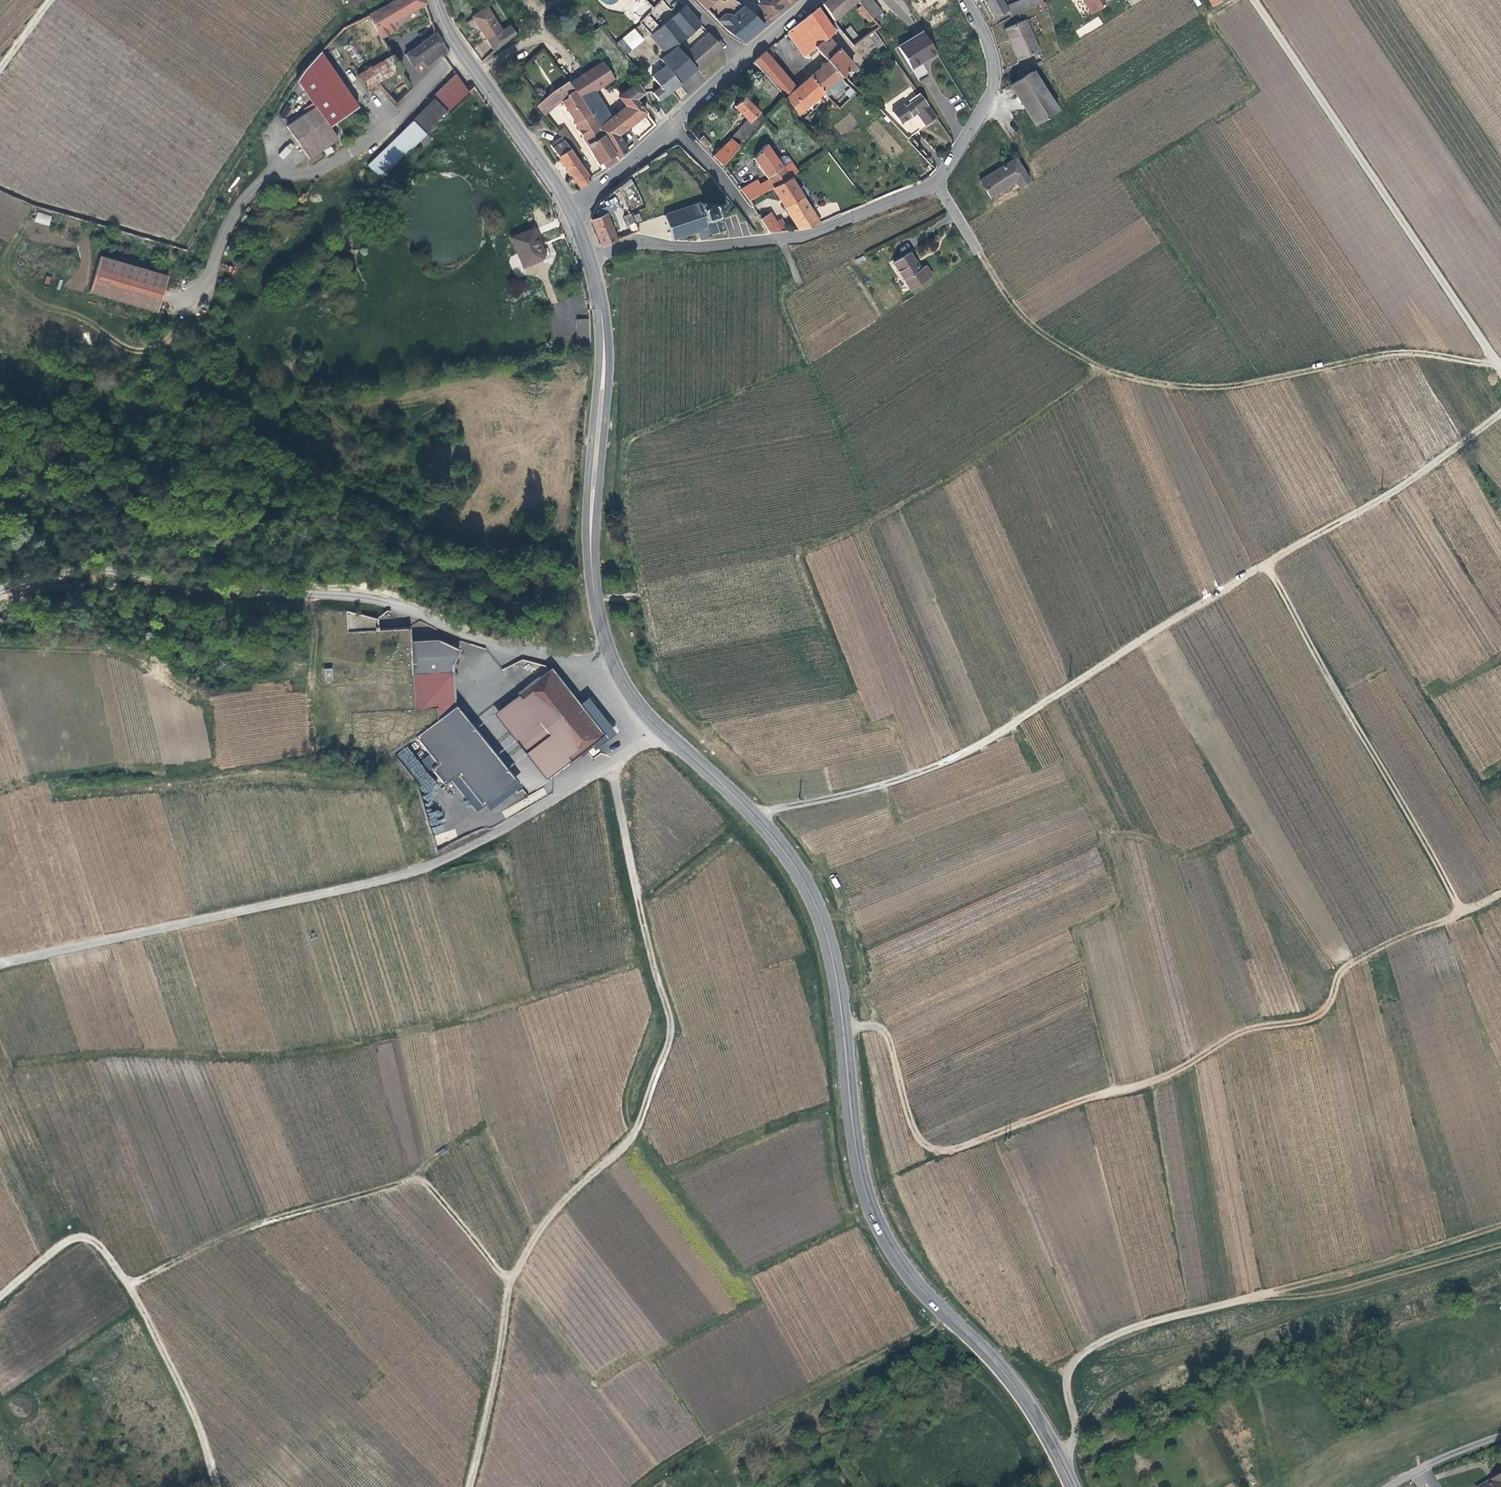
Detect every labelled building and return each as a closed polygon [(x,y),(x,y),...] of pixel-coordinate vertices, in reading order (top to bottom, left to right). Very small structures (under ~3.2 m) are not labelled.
[(425,4),(423,0),(398,0),(387,7),(373,14),(382,30),(425,4)] [(624,13),(635,26),(637,23),(646,14),(653,8),(646,0),(638,0),(637,1),(624,13)] [(728,33),(744,42),(763,26),(761,24),(755,18),(738,2),(734,0),(726,0),(724,2),(722,0),(696,0),(728,33)] [(755,18),(761,24),(768,18),(769,19),(782,8),(789,2),(787,0),(763,0),(757,4),(763,12),(755,18)] [(833,20),(857,0),(827,0),(823,4),(833,20)] [(993,18),(1008,11),(1002,0),(983,0),(993,18)] [(1008,3),(1011,14),(1044,3),(1043,0),(1017,0),(1008,3)] [(1087,16),(1107,4),(1104,0),(1078,0),(1087,16)] [(851,26),(841,33),(852,46),(858,42),(879,26),(862,6),(858,9),(865,17),(867,16),(871,22),(856,33),(851,26)] [(471,16),(494,51),(515,34),(509,25),(501,31),(486,7),(471,16)] [(650,36),(665,53),(674,46),(699,24),(684,7),(659,28),(650,36)] [(817,8),(788,33),(804,56),(807,54),(810,57),(818,51),(815,47),(827,37),(833,32),(817,8)] [(646,14),(637,23),(649,37),(650,36),(659,28),(646,14)] [(1075,30),(1079,37),(1102,24),(1098,17),(1075,30)] [(1024,20),(1005,28),(1011,43),(1010,44),(1016,60),(1037,52),(1024,20)] [(628,31),(616,41),(621,47),(633,38),(628,31)] [(913,68),(936,54),(922,32),(899,47),(913,68)] [(448,51),(436,33),(407,56),(413,67),(418,72),(427,64),(429,67),(448,51)] [(708,62),(722,50),(707,33),(682,55),(695,69),(705,60),(708,62)] [(818,51),(820,53),(840,77),(852,66),(827,37),(815,47),(818,51)] [(852,46),(862,60),(869,56),(858,42),(852,46)] [(664,66),(678,84),(695,69),(682,55),(674,46),(665,53),(658,59),(664,66)] [(764,53),(752,63),(780,95),(797,115),(840,77),(820,53),(818,56),(825,64),(796,89),(764,53)] [(390,55),(359,74),(369,90),(400,71),(390,55)] [(695,69),(697,72),(708,62),(705,60),(695,69)] [(1030,73),(1043,65),(1041,61),(1023,72),(1026,76),(1030,73)] [(601,62),(569,82),(575,91),(579,99),(586,95),(612,79),(601,62)] [(923,64),(912,70),(917,79),(928,73),(923,64)] [(668,92),(678,84),(664,66),(650,76),(658,87),(651,93),(657,100),(666,93),(665,93),(668,91),(668,92)] [(1056,114),(1030,73),(1026,76),(1008,87),(1034,128),(1056,114)] [(423,137),(469,92),(456,75),(433,98),(433,99),(410,122),(423,137)] [(566,79),(535,105),(544,117),(561,102),(575,91),(569,82),(566,79)] [(579,99),(616,160),(625,151),(617,135),(644,112),(634,99),(642,92),(635,83),(617,96),(625,106),(603,123),(586,95),(579,99)] [(602,164),(605,168),(616,160),(579,99),(575,91),(561,102),(575,124),(599,166),(602,164)] [(938,119),(920,94),(909,102),(911,104),(906,108),(904,105),(894,113),(900,121),(910,114),(913,117),(918,113),(927,126),(938,119)] [(734,151),(754,126),(749,121),(757,113),(742,97),(732,106),(746,119),(734,135),(728,142),(713,157),(721,166),(734,151)] [(314,107),(285,126),(307,159),(311,156),(308,151),(323,140),(327,146),(336,139),(314,107)] [(910,114),(900,121),(902,124),(913,117),(910,114)] [(644,117),(631,130),(638,137),(651,125),(644,117)] [(557,132),(560,136),(567,146),(572,143),(560,126),(558,128),(553,121),(549,123),(556,132),(557,132)] [(365,167),(379,180),(391,169),(423,137),(410,122),(378,153),(365,167)] [(549,144),(578,187),(589,178),(577,161),(567,146),(560,136),(549,144)] [(702,136),(697,140),(705,149),(709,144),(702,136)] [(308,151),(311,156),(327,146),(323,140),(308,151)] [(567,146),(577,161),(582,157),(573,143),(572,143),(567,146)] [(753,159),(768,180),(773,187),(789,178),(797,172),(788,158),(785,157),(783,156),(782,157),(776,160),(765,144),(753,159)] [(976,182),(979,187),(986,199),(1012,183),(1013,185),(1016,190),(1026,184),(1023,179),(1017,168),(1014,164),(1012,161),(976,182)] [(1029,182),(1026,178),(1019,167),(1017,168),(1023,179),(1026,184),(1029,182)] [(789,178),(773,187),(772,188),(776,195),(800,230),(819,225),(818,222),(789,178)] [(756,181),(741,190),(748,201),(765,192),(772,188),(773,187),(768,180),(759,185),(756,181)] [(1016,190),(1013,185),(1012,183),(986,199),(987,201),(990,206),(1016,190)] [(772,188),(765,192),(769,199),(776,195),(772,188)] [(623,195),(627,206),(628,207),(642,201),(637,189),(623,195)] [(765,192),(748,201),(753,207),(769,199),(765,192)] [(608,213),(621,208),(616,197),(603,202),(608,213)] [(725,234),(726,231),(723,229),(719,217),(721,217),(725,212),(722,205),(715,203),(706,207),(705,204),(702,203),(700,204),(699,203),(662,216),(671,240),(697,232),(700,240),(707,238),(708,240),(710,240),(711,236),(722,232),(725,234)] [(769,213),(781,232),(789,231),(776,210),(769,213)] [(37,211),(34,221),(49,226),(52,216),(37,211)] [(631,213),(623,216),(631,232),(638,229),(631,213)] [(769,213),(760,219),(768,232),(772,233),(781,232),(769,213)] [(605,214),(591,220),(601,246),(616,239),(605,214)] [(546,254),(533,227),(509,238),(522,267),(543,258),(546,254)] [(917,270),(907,254),(892,264),(909,290),(929,278),(923,267),(917,270)] [(158,313),(167,277),(98,257),(87,292),(158,313)] [(377,619),(345,610),(345,632),(378,629),(377,619)] [(484,807),(516,782),(455,705),(453,665),(459,650),(430,636),(409,638),(413,710),(442,708),(442,719),(421,736),(446,768),(450,765),(484,807)] [(323,669),(324,681),(333,680),(332,668),(323,669)] [(605,737),(581,706),(551,669),(517,695),(518,697),(570,762),(571,763),(595,744),(605,737)] [(570,762),(518,697),(497,713),(550,779),(570,762)] [(589,700),(581,706),(605,737),(595,744),(600,750),(618,737),(589,700)] [(397,754),(418,780),(427,772),(406,746),(397,754)] [(600,753),(597,748),(590,753),(593,758),(600,753)] [(536,767),(526,775),(536,788),(546,781),(536,767)] [(1496,1476),(1498,1479),(1493,1482),(1492,1479),(1478,1486),(1500,1486),(1500,1473),(1496,1476)]
